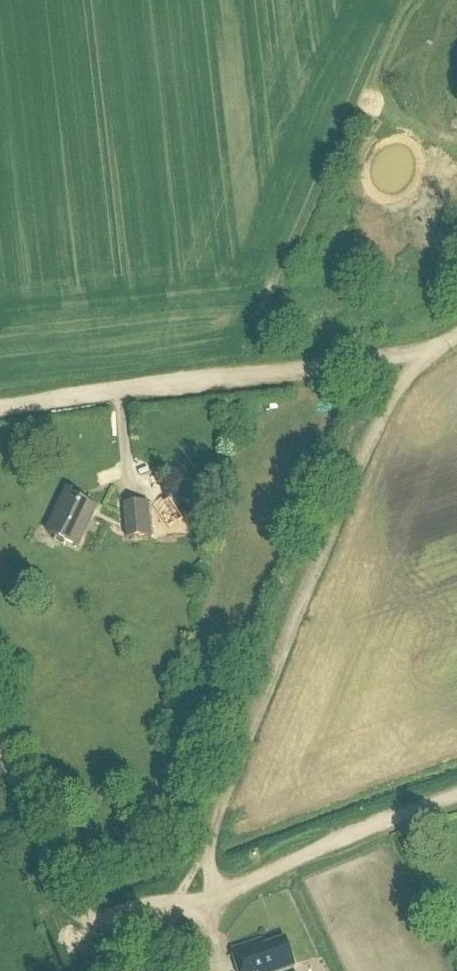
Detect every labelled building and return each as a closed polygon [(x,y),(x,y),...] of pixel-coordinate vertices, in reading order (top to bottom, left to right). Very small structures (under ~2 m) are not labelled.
[(77,548),(95,510),(66,496),(48,534),(77,548)] [(126,540),(152,538),(149,503),(123,505),(126,540)] [(286,939),(267,946),(266,941),(231,952),(238,970),(284,970),(296,967),(286,939)]
